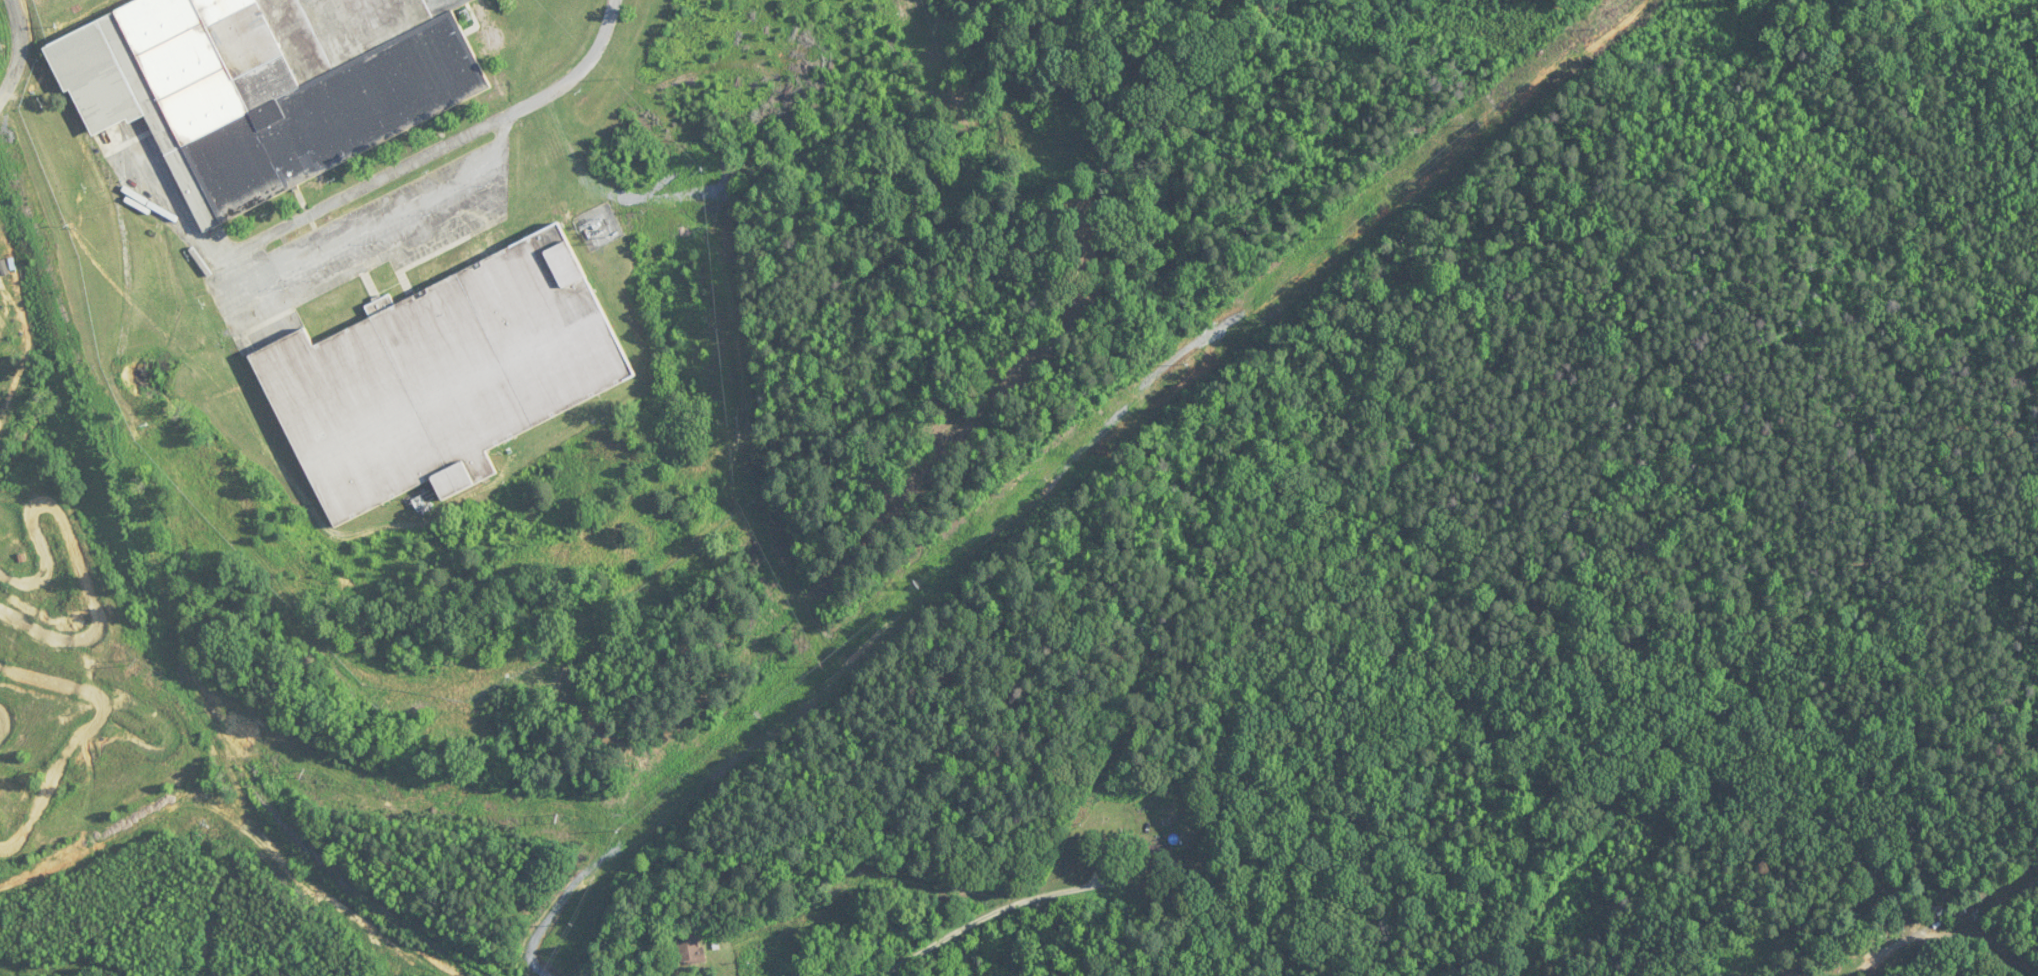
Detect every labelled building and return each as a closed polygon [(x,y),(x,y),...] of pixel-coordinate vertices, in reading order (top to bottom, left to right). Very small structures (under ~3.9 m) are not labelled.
[(81,125),(112,163),(122,159),(125,165),(126,156),(152,136),(161,156),(178,160),(175,163),(180,169),(182,161),(189,170),(209,215),(200,213),(207,221),(491,97),(453,10),(475,0),(134,0),(43,40),(81,125)] [(631,383),(564,226),(394,299),(391,294),(366,305),(372,319),(312,345),(306,329),(251,352),(327,529),(431,484),(438,502),(496,477),(484,447),(631,383)] [(702,964),(699,938),(677,940),(680,966),(702,964)]
